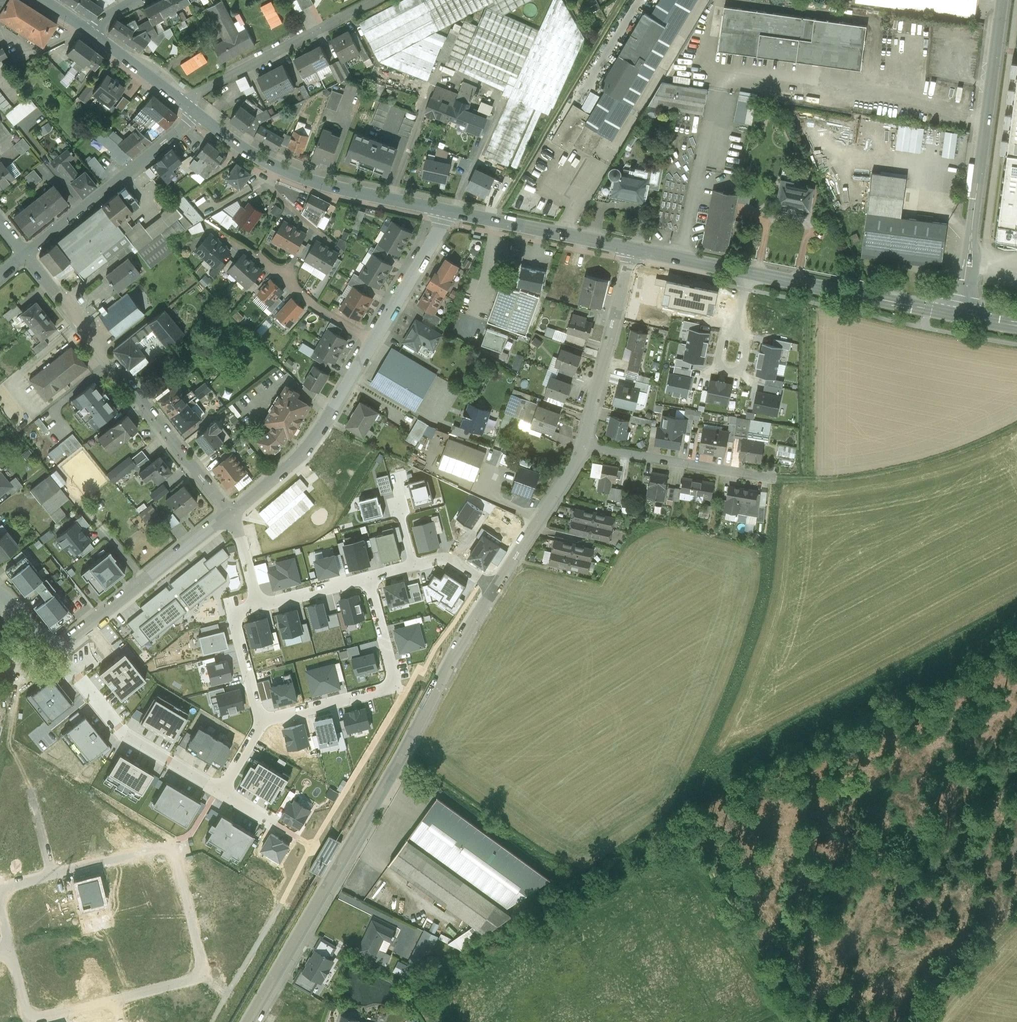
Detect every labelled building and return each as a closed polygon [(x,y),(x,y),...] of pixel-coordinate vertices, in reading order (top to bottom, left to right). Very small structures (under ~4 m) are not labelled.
[(18,0),(9,0),(0,13),(0,20),(42,47),(57,24),(18,0)] [(9,0),(0,0),(0,13),(9,0)] [(73,7),(90,19),(103,8),(94,3),(97,0),(78,0),(73,7)] [(143,9),(149,20),(151,24),(164,18),(163,16),(174,10),(169,0),(159,0),(143,9)] [(174,10),(189,2),(188,0),(169,0),(174,10)] [(239,32),(222,0),(220,1),(213,5),(208,8),(207,8),(220,33),(223,32),(227,39),(212,47),(221,63),(255,45),(246,28),(239,32)] [(304,0),(297,0),(302,10),(308,8),(304,0)] [(359,23),(380,62),(428,81),(442,46),(443,47),(446,39),(447,40),(448,37),(436,33),(494,2),(493,0),(403,0),(359,23)] [(436,33),(448,37),(447,40),(454,43),(448,57),(508,84),(505,91),(511,94),(539,30),(504,15),(532,0),(493,0),(494,2),(436,33)] [(511,94),(544,109),(580,30),(563,0),(553,0),(539,30),(511,94)] [(650,16),(666,26),(677,32),(696,0),(660,0),(650,16)] [(856,2),(975,17),(977,0),(856,0),(856,2)] [(865,26),(724,7),(718,51),(860,71),(865,26)] [(186,10),(178,15),(181,22),(190,17),(186,10)] [(645,13),(620,55),(600,87),(605,90),(621,100),(666,26),(650,16),(645,13)] [(178,15),(170,19),(174,26),(181,22),(178,15)] [(149,20),(137,26),(134,19),(124,25),(133,30),(135,29),(137,34),(145,30),(149,39),(150,39),(157,35),(151,24),(149,20)] [(124,25),(116,20),(108,31),(125,42),(130,35),(133,30),(124,25)] [(666,26),(621,100),(632,106),(677,32),(666,26)] [(145,30),(137,34),(133,37),(130,35),(125,42),(133,48),(138,52),(149,39),(145,30)] [(511,94),(509,97),(534,109),(536,109),(541,112),(550,115),(584,38),(580,30),(544,109),(511,94)] [(350,31),(332,40),(342,59),(343,61),(344,61),(361,52),(350,31)] [(157,35),(150,39),(149,39),(157,46),(164,36),(162,32),(157,35)] [(95,51),(78,39),(67,54),(76,61),(72,66),(79,71),(95,51)] [(443,47),(437,59),(445,63),(448,57),(454,43),(447,40),(446,39),(443,47)] [(321,46),(308,53),(316,70),(330,63),(321,46)] [(79,71),(74,78),(81,83),(92,68),(94,70),(103,58),(95,51),(79,71)] [(308,53),(294,60),(303,76),(316,70),(308,53)] [(43,54),(32,59),(39,67),(48,59),(43,54)] [(508,84),(448,57),(445,63),(445,65),(505,91),(508,84)] [(60,72),(48,59),(39,67),(52,80),(60,72)] [(343,61),(342,59),(336,62),(341,72),(348,69),(344,61),(343,61)] [(336,62),(330,65),(337,78),(343,75),(341,72),(336,62)] [(1011,63),(1009,76),(1015,77),(1016,78),(1015,89),(1014,88),(1014,89),(1008,88),(1006,102),(1012,102),(1012,103),(1013,103),(1012,114),(1011,114),(1010,114),(1005,113),(1003,127),(1009,128),(1010,128),(1009,139),(1007,139),(1007,140),(1001,139),(999,152),(1005,153),(1005,154),(1007,154),(1005,165),(1004,165),(1004,166),(1005,167),(1004,178),(1002,177),(1002,179),(1003,179),(1002,190),(1000,190),(1000,192),(1002,192),(1000,203),(999,203),(999,204),(1000,205),(999,216),(997,215),(997,217),(998,217),(997,225),(1016,228),(1016,64),(1011,63)] [(284,65),(258,79),(269,100),(295,87),(284,65)] [(72,66),(65,76),(60,81),(67,88),(68,86),(74,78),(79,71),(72,66)] [(348,69),(341,72),(343,75),(345,79),(351,76),(348,69)] [(60,72),(52,80),(63,92),(67,88),(60,81),(65,76),(60,72)] [(95,89),(92,93),(92,94),(101,100),(102,98),(112,105),(124,88),(105,75),(95,89)] [(476,87),(463,82),(458,94),(454,106),(467,111),(474,93),(477,94),(478,91),(475,90),(476,87)] [(708,90),(662,82),(648,105),(661,107),(703,114),(708,90)] [(89,84),(78,98),(85,104),(92,94),(92,93),(95,89),(89,84)] [(253,85),(243,89),(246,96),(256,91),(253,85)] [(310,97),(304,85),(299,87),(305,100),(306,100),(310,97)] [(67,88),(63,92),(71,100),(76,94),(68,86),(67,88)] [(458,94),(436,86),(432,98),(453,106),(454,106),(458,94)] [(28,96),(21,87),(17,91),(24,100),(28,96)] [(343,94),(332,90),(326,107),(337,111),(343,94)] [(621,100),(605,90),(590,115),(585,124),(585,125),(602,135),(602,134),(612,140),(632,106),(621,100)] [(0,92),(0,110),(4,115),(13,108),(0,92)] [(756,97),(739,94),(734,121),(751,125),(756,97)] [(168,108),(152,95),(133,118),(136,120),(147,130),(151,125),(156,121),(168,108)] [(123,97),(115,107),(121,112),(129,101),(123,97)] [(534,109),(509,97),(479,164),(504,176),(534,109)] [(247,98),(230,120),(245,131),(258,124),(267,120),(265,114),(263,113),(262,110),(258,107),(258,106),(247,98)] [(453,106),(432,98),(426,114),(448,122),(449,118),(454,106),(453,106)] [(305,100),(292,107),(298,114),(306,100),(305,100)] [(392,106),(380,101),(371,124),(382,129),(392,106)] [(132,103),(123,113),(129,117),(137,108),(132,103)] [(19,104),(5,115),(13,126),(27,115),(19,104)] [(573,105),(551,141),(569,152),(573,144),(573,145),(585,125),(585,124),(590,115),(573,105)] [(661,107),(648,105),(642,118),(647,120),(650,116),(657,117),(661,107)] [(474,108),(472,113),(467,111),(454,106),(449,118),(467,126),(466,129),(480,134),(488,115),(474,108)] [(168,108),(156,121),(151,125),(161,133),(165,129),(176,115),(168,108)] [(541,112),(536,109),(511,166),(516,169),(541,112)] [(272,117),(268,110),(264,112),(262,110),(263,113),(265,114),(267,120),(272,117)] [(404,117),(398,134),(409,138),(415,121),(404,117)] [(147,130),(136,120),(132,125),(142,134),(147,130)] [(39,127),(43,134),(52,128),(47,121),(39,127)] [(308,135),(302,133),(305,123),(298,121),(294,130),(292,136),(288,146),(288,147),(302,152),(308,135)] [(0,122),(0,140),(9,133),(0,122)] [(123,140),(117,145),(131,157),(151,141),(142,134),(132,125),(129,123),(126,126),(133,132),(123,140)] [(258,124),(245,131),(254,137),(260,126),(258,124)] [(161,133),(151,125),(147,130),(142,134),(151,141),(161,133)] [(282,137),(261,125),(260,126),(254,137),(262,142),(262,143),(277,151),(281,144),(286,134),(284,133),(282,137)] [(602,135),(585,125),(573,145),(590,155),(602,135)] [(897,125),(895,150),(921,151),(923,127),(897,125)] [(108,137),(100,130),(94,137),(111,152),(117,145),(123,140),(112,131),(108,137)] [(330,131),(325,130),(323,131),(313,157),(314,160),(318,161),(321,160),(330,164),(340,137),(331,134),(330,131)] [(944,131),(941,156),(954,158),(957,132),(944,131)] [(373,140),(356,133),(346,160),(388,175),(397,149),(380,143),(372,140),(373,140)] [(292,136),(286,134),(281,144),(288,146),(292,136)] [(22,138),(13,145),(21,155),(30,147),(22,138)] [(208,142),(198,155),(202,158),(199,162),(195,159),(186,170),(189,173),(194,168),(199,172),(218,149),(208,142)] [(117,145),(111,152),(110,154),(122,165),(131,157),(117,145)] [(166,157),(173,167),(185,158),(177,149),(166,157)] [(218,149),(199,172),(206,178),(214,167),(217,169),(227,156),(218,149)] [(67,150),(51,163),(56,170),(59,169),(70,182),(78,176),(67,162),(73,157),(70,153),(71,152),(70,150),(69,152),(67,150)] [(191,155),(178,164),(186,170),(195,159),(191,155)] [(94,157),(85,164),(96,178),(105,171),(94,157)] [(450,165),(427,160),(423,176),(446,182),(450,165)] [(0,163),(0,188),(13,177),(1,162),(0,163)] [(816,166),(834,204),(843,200),(825,162),(816,166)] [(251,174),(238,164),(228,178),(226,180),(229,182),(230,180),(241,188),(251,174)] [(664,168),(652,165),(652,168),(648,168),(647,171),(649,171),(647,179),(648,179),(647,185),(660,187),(664,168)] [(630,170),(624,169),(623,174),(622,174),(622,173),(622,172),(621,171),(621,170),(620,169),(619,168),(618,167),(617,167),(616,167),(614,167),(613,168),(612,169),(611,170),(610,171),(610,172),(610,173),(610,174),(611,176),(612,177),(612,178),(614,178),(615,179),(612,194),(643,201),(647,185),(648,179),(647,179),(649,171),(647,171),(636,169),(636,170),(631,169),(630,170)] [(33,170),(24,177),(32,186),(41,179),(33,170)] [(467,188),(485,196),(490,186),(494,178),(476,170),(467,188)] [(96,186),(85,172),(80,175),(78,176),(70,182),(82,197),(96,186)] [(150,172),(141,179),(156,198),(166,190),(150,172)] [(906,177),(872,173),(867,213),(901,217),(906,177)] [(494,178),(490,186),(499,190),(503,183),(494,178)] [(792,182),(783,180),(778,203),(808,209),(812,189),(791,185),(792,182)] [(607,185),(602,184),(594,197),(607,200),(610,188),(606,188),(607,185)] [(53,186),(14,217),(27,234),(67,202),(53,186)] [(138,205),(124,187),(117,193),(131,211),(138,205)] [(181,191),(170,197),(173,202),(184,196),(181,191)] [(738,195),(715,191),(704,245),(728,250),(738,195)] [(752,194),(741,192),(739,203),(749,205),(752,194)] [(117,193),(101,206),(115,224),(116,223),(123,217),(131,211),(117,193)] [(329,204),(312,195),(302,214),(317,227),(318,225),(322,227),(326,217),(323,216),(329,204)] [(184,196),(173,203),(194,225),(201,221),(204,219),(184,196)] [(262,213),(249,203),(245,209),(242,207),(234,218),(229,214),(222,223),(229,228),(232,223),(237,226),(240,223),(250,230),(262,213)] [(101,206),(64,236),(79,254),(69,262),(76,271),(84,264),(92,258),(100,267),(128,245),(130,243),(116,223),(115,224),(101,206)] [(223,210),(212,216),(222,223),(229,214),(223,210)] [(697,211),(696,220),(704,222),(706,212),(697,211)] [(901,217),(867,213),(863,245),(911,251),(910,263),(941,267),(947,223),(901,217)] [(161,234),(146,246),(123,217),(116,223),(130,243),(150,268),(173,249),(167,241),(161,234)] [(179,220),(161,234),(167,241),(187,230),(179,220)] [(194,225),(188,229),(192,235),(205,231),(201,221),(194,225)] [(295,228),(284,221),(277,232),(273,240),(284,247),(295,228)] [(412,233),(393,222),(386,233),(405,244),(412,233)] [(997,225),(996,239),(1016,242),(1016,228),(997,225)] [(306,235),(295,228),(284,247),(295,253),(301,243),(306,235)] [(272,229),(266,239),(271,242),(273,240),(277,232),(272,229)] [(405,244),(386,233),(380,244),(390,250),(398,255),(405,244)] [(857,233),(851,236),(854,242),(859,240),(857,233)] [(211,234),(196,250),(205,259),(220,242),(211,234)] [(64,236),(39,256),(53,274),(54,273),(57,276),(65,270),(62,266),(68,261),(69,262),(79,254),(64,236)] [(473,237),(467,250),(476,254),(481,241),(473,237)] [(328,247),(316,241),(313,246),(305,260),(316,266),(328,247)] [(220,242),(205,259),(215,267),(215,268),(222,261),(230,251),(220,242)] [(306,246),(301,243),(295,253),(300,257),(306,246)] [(306,246),(300,257),(305,260),(313,246),(308,243),(306,246)] [(380,244),(378,243),(375,248),(387,255),(390,250),(380,244)] [(128,245),(115,255),(119,260),(132,249),(128,245)] [(911,251),(863,245),(861,257),(910,263),(911,251)] [(375,248),(372,246),(368,251),(373,254),(384,261),(387,255),(375,248)] [(328,247),(316,266),(328,273),(337,257),(339,254),(328,247)] [(235,264),(228,271),(229,271),(238,279),(253,263),(243,254),(235,264)] [(384,261),(373,254),(367,265),(386,277),(392,266),(384,261)] [(342,260),(337,257),(328,273),(333,276),(342,260)] [(92,258),(84,264),(91,274),(100,267),(92,258)] [(128,259),(106,276),(110,281),(109,281),(111,283),(112,283),(116,288),(123,283),(124,285),(139,273),(128,259)] [(226,264),(222,269),(227,273),(229,271),(228,271),(235,264),(230,260),(226,264)] [(446,260),(437,275),(435,274),(429,285),(430,286),(444,294),(450,283),(448,282),(457,267),(446,260)] [(222,261),(215,268),(215,267),(209,273),(214,278),(222,269),(226,264),(222,261)] [(253,263),(238,279),(248,288),(254,281),(262,272),(253,263)] [(91,274),(84,264),(76,271),(83,280),(91,274)] [(386,277),(367,265),(360,276),(360,277),(368,281),(379,288),(386,277)] [(537,270),(530,268),(530,269),(521,267),(517,286),(541,291),(542,291),(546,272),(537,270)] [(360,276),(354,273),(351,278),(365,287),(368,281),(360,277),(360,276)] [(365,287),(351,278),(348,284),(354,287),(362,292),(365,287)] [(606,282),(587,278),(581,301),(600,306),(606,282)] [(271,280),(267,285),(266,284),(262,289),(263,289),(258,295),(269,305),(270,305),(278,297),(283,291),(271,280)] [(254,281),(248,288),(246,290),(250,294),(258,285),(254,281)] [(79,285),(71,286),(74,297),(82,295),(79,285)] [(444,294),(430,286),(419,305),(427,310),(434,314),(434,313),(445,295),(444,294)] [(362,292),(354,287),(347,298),(366,309),(373,298),(362,292)] [(521,287),(520,291),(503,288),(500,287),(499,290),(488,322),(526,336),(540,297),(539,297),(541,291),(521,287)] [(127,293),(99,315),(115,337),(143,314),(127,293)] [(278,297),(270,305),(269,305),(267,308),(272,312),(275,309),(282,301),(278,297)] [(366,309),(347,298),(341,309),(359,320),(366,309)] [(292,299),(287,305),(282,301),(275,309),(280,312),(277,316),(289,327),(298,317),(297,317),(304,309),(292,299)] [(35,303),(22,314),(31,326),(45,315),(35,303)] [(16,305),(3,315),(8,321),(21,311),(16,305)] [(275,309),(269,316),(273,320),(277,316),(280,312),(275,309)] [(164,310),(147,324),(153,332),(166,348),(183,334),(164,310)] [(434,314),(427,310),(423,317),(437,325),(442,318),(434,313),(434,314)] [(584,318),(573,314),(572,317),(571,317),(567,332),(588,338),(592,323),(583,320),(584,318)] [(55,327),(45,315),(31,326),(41,338),(55,327)] [(442,335),(417,320),(404,342),(418,350),(422,342),(433,349),(442,335)] [(343,329),(331,322),(327,329),(328,330),(329,329),(339,335),(343,329)] [(153,332),(147,324),(142,327),(149,335),(153,332)] [(547,326),(544,334),(563,341),(566,332),(547,326)] [(142,327),(113,350),(132,375),(148,362),(133,342),(136,341),(143,336),(145,338),(149,335),(142,327)] [(705,365),(712,332),(686,327),(680,360),(692,363),(705,365)] [(508,336),(488,328),(482,344),(502,352),(508,336)] [(339,335),(329,329),(328,330),(322,340),(341,352),(348,340),(339,335)] [(647,333),(632,330),(627,347),(632,348),(629,362),(640,365),(643,351),(642,351),(647,333)] [(588,338),(567,332),(564,343),(585,350),(588,338)] [(44,339),(33,348),(37,353),(48,344),(44,339)] [(772,346),(782,348),(789,350),(791,343),(773,339),(772,346)] [(341,352),(322,340),(315,351),(330,360),(334,363),(341,352)] [(772,346),(762,344),(760,353),(758,359),(756,370),(755,373),(775,378),(778,363),(782,348),(772,346)] [(71,347),(29,380),(45,400),(87,367),(71,347)] [(582,356),(562,348),(558,357),(562,359),(560,366),(575,372),(576,372),(582,356)] [(392,349),(372,384),(415,410),(436,375),(392,349)] [(330,360),(315,351),(315,350),(311,357),(326,366),(330,360)] [(513,367),(519,369),(522,355),(516,354),(513,367)] [(691,370),(692,363),(680,360),(676,359),(674,366),(691,370)] [(329,375),(315,366),(304,384),(306,385),(319,392),(329,375)] [(575,372),(560,366),(558,373),(573,378),(575,372)] [(673,374),(690,378),(692,370),(691,370),(674,366),(673,374)] [(573,378),(558,373),(556,378),(571,384),(573,378)] [(673,374),(670,374),(665,393),(686,398),(691,378),(690,378),(673,374)] [(556,378),(555,378),(553,385),(549,383),(545,393),(565,401),(571,384),(556,378)] [(730,384),(710,380),(706,401),(726,405),(730,384)] [(649,384),(637,381),(635,389),(640,391),(640,392),(647,393),(649,384)] [(194,392),(197,395),(209,386),(206,382),(194,392)] [(115,410),(93,383),(71,401),(93,428),(115,410)] [(763,393),(779,396),(781,388),(765,384),(763,393)] [(314,400),(319,392),(306,385),(304,389),(314,400)] [(635,389),(619,385),(614,404),(635,410),(640,392),(640,391),(635,389)] [(182,393),(177,386),(172,390),(169,387),(157,396),(161,401),(160,401),(165,407),(166,407),(167,409),(170,413),(172,415),(193,398),(193,399),(197,396),(197,395),(194,392),(193,390),(183,397),(181,394),(182,393)] [(209,386),(197,395),(197,396),(199,399),(211,389),(209,386)] [(287,386),(264,422),(273,427),(271,431),(258,441),(269,455),(284,443),(288,436),(291,438),(311,405),(298,397),(300,394),(287,386)] [(763,393),(757,392),(753,412),(776,417),(781,397),(779,396),(763,393)] [(524,417),(529,401),(512,394),(506,411),(523,418),(524,417)] [(193,398),(172,415),(178,423),(179,425),(181,428),(183,429),(184,430),(188,427),(190,430),(196,426),(193,423),(201,417),(195,410),(194,411),(191,407),(196,403),(193,399),(193,398)] [(529,401),(524,417),(533,420),(538,406),(539,404),(529,401)] [(361,402),(355,411),(354,412),(355,412),(353,416),(352,416),(352,417),(347,426),(364,436),(368,429),(368,430),(369,429),(368,428),(371,424),(371,425),(371,424),(373,420),(374,420),(374,419),(378,412),(361,402)] [(476,406),(470,404),(467,412),(465,411),(463,418),(465,419),(462,426),(471,429),(482,433),(490,411),(483,409),(484,406),(477,404),(476,406)] [(538,406),(533,420),(531,425),(532,425),(533,423),(544,427),(553,431),(553,433),(560,414),(538,406)] [(232,421),(226,414),(222,417),(228,424),(232,421)] [(126,415),(98,438),(102,443),(107,439),(113,447),(123,439),(123,440),(137,429),(126,415)] [(645,418),(633,415),(631,422),(643,425),(645,418)] [(228,424),(222,417),(218,421),(223,428),(225,429),(229,426),(228,424)] [(629,421),(610,417),(606,435),(627,440),(629,431),(626,430),(629,421)] [(737,417),(736,424),(734,438),(742,439),(746,440),(747,432),(749,419),(737,417)] [(39,418),(34,422),(44,433),(48,430),(39,418)] [(684,419),(675,418),(674,424),(666,423),(666,428),(674,430),(675,427),(683,429),(684,419)] [(693,419),(686,418),(684,432),(691,433),(693,419)] [(428,425),(418,419),(406,440),(411,443),(414,438),(419,441),(428,425)] [(763,421),(749,419),(747,432),(761,434),(763,421)] [(218,421),(197,437),(210,453),(224,441),(217,432),(223,428),(218,421)] [(770,423),(763,421),(761,434),(765,435),(768,436),(770,423)] [(544,427),(533,423),(532,425),(531,425),(530,429),(542,434),(544,427)] [(736,424),(729,423),(728,432),(729,432),(727,441),(734,442),(734,438),(736,424)] [(722,427),(704,424),(703,428),(699,452),(708,453),(709,452),(716,453),(715,454),(725,456),(727,441),(729,432),(728,432),(722,431),(722,427)] [(471,429),(462,426),(462,427),(454,425),(451,433),(468,439),(471,429)] [(666,428),(658,427),(655,445),(679,449),(682,431),(674,430),(666,428)] [(761,434),(747,432),(746,440),(742,439),(739,458),(761,462),(765,435),(761,434)] [(81,446),(72,434),(68,438),(77,449),(81,446)] [(77,449),(68,438),(63,441),(72,453),(77,449)] [(486,452),(449,438),(438,466),(476,480),(486,452)] [(72,453),(63,441),(58,445),(68,457),(72,453)] [(220,456),(224,460),(232,454),(236,451),(232,446),(220,456)] [(780,446),(777,459),(794,461),(796,449),(780,446)] [(141,450),(130,459),(135,466),(146,456),(141,450)] [(224,460),(214,468),(218,473),(217,473),(221,478),(240,463),(232,454),(224,460)] [(135,466),(133,467),(138,473),(145,468),(151,463),(146,456),(135,466)] [(164,463),(159,457),(151,463),(145,468),(138,473),(144,481),(151,475),(157,482),(159,480),(160,481),(165,476),(171,471),(165,463),(164,463)] [(129,458),(107,475),(114,483),(133,467),(135,466),(130,459),(129,458)] [(240,463),(221,478),(224,483),(225,482),(229,487),(234,483),(247,473),(240,463)] [(618,467),(593,463),(591,477),(601,478),(599,491),(603,492),(602,493),(605,493),(605,492),(609,493),(611,482),(616,482),(616,478),(621,478),(622,471),(621,471),(621,473),(617,472),(618,467)] [(539,474),(520,467),(512,490),(531,497),(539,474)] [(8,490),(12,486),(9,482),(0,471),(0,496),(8,490)] [(247,473),(234,483),(240,490),(253,480),(247,473)] [(668,475),(653,473),(649,497),(663,500),(668,475)] [(49,475),(30,490),(40,504),(60,488),(49,475)] [(388,475),(377,478),(381,495),(392,492),(388,475)] [(22,486),(15,477),(9,482),(12,486),(8,490),(12,495),(22,486)] [(715,483),(684,478),(682,489),(681,492),(682,492),(697,495),(696,500),(704,501),(704,498),(712,500),(715,483)] [(273,539),(314,504),(303,491),(308,487),(300,479),(259,513),(270,526),(266,530),(273,539)] [(425,481),(424,479),(409,483),(415,506),(428,503),(427,501),(433,500),(428,480),(425,481)] [(183,485),(165,499),(178,516),(196,501),(183,485)] [(742,488),(730,486),(728,500),(726,511),(727,511),(737,513),(738,513),(742,488)] [(624,489),(612,487),(610,499),(622,501),(624,489)] [(682,489),(675,487),(675,488),(673,500),(680,501),(682,492),(681,492),(682,489)] [(60,488),(40,504),(49,514),(59,506),(68,499),(60,488)] [(757,491),(742,488),(738,513),(737,513),(736,520),(746,522),(748,514),(757,516),(758,506),(759,506),(761,494),(757,493),(757,491)] [(377,497),(360,502),(365,520),(382,515),(383,515),(380,504),(379,504),(377,497)] [(728,500),(722,499),(719,514),(726,515),(727,511),(726,511),(728,500)] [(457,518),(472,528),(483,511),(468,502),(457,518)] [(596,509),(576,505),(575,509),(595,513),(596,509)] [(711,506),(702,505),(700,516),(709,518),(711,506)] [(59,506),(49,514),(56,523),(66,515),(59,506)] [(759,506),(758,506),(757,516),(756,521),(764,522),(765,507),(759,506)] [(156,517),(148,508),(140,515),(147,524),(156,517)] [(595,513),(575,509),(573,520),(592,525),(595,513)] [(595,513),(592,525),(612,529),(614,518),(595,513)] [(172,514),(164,521),(170,530),(179,523),(172,514)] [(432,522),(436,534),(442,533),(438,516),(431,518),(432,522)] [(592,525),(573,520),(570,531),(573,532),(585,535),(590,536),(592,525)] [(432,522),(414,527),(420,552),(439,547),(436,534),(432,522)] [(75,523),(56,538),(66,549),(68,548),(73,554),(82,546),(82,547),(89,541),(75,523)] [(612,529),(592,525),(590,536),(609,540),(612,529)] [(393,528),(394,532),(397,543),(403,541),(399,527),(393,528)] [(499,546),(502,541),(482,528),(476,537),(481,540),(470,558),(485,568),(490,560),(499,546)] [(50,530),(39,536),(42,541),(53,535),(50,530)] [(0,536),(0,560),(18,545),(6,531),(1,535),(1,536),(0,536)] [(394,532),(375,537),(379,551),(382,562),(400,557),(397,543),(394,532)] [(379,551),(375,537),(369,538),(370,541),(371,546),(373,553),(379,551)] [(364,540),(344,545),(347,554),(351,570),(370,565),(366,547),(371,546),(370,541),(364,542),(364,540)] [(563,542),(555,540),(552,552),(571,556),(574,545),(563,542)] [(341,556),(347,554),(344,545),(343,543),(338,544),(341,556)] [(577,545),(574,545),(571,556),(591,561),(594,549),(577,545)] [(507,551),(499,546),(490,560),(498,566),(507,551)] [(131,634),(141,647),(149,641),(186,612),(183,608),(186,605),(189,609),(226,580),(216,567),(229,556),(222,547),(206,560),(204,556),(169,584),(172,588),(169,590),(166,587),(140,607),(143,611),(126,623),(133,632),(131,634)] [(571,556),(552,552),(549,563),(569,568),(571,556)] [(87,580),(98,594),(124,573),(113,558),(112,559),(107,553),(82,572),(87,578),(85,580),(86,581),(87,580)] [(339,573),(334,556),(315,561),(320,578),(339,573)] [(591,561),(571,556),(569,568),(588,572),(591,561)] [(271,580),(274,589),(300,582),(294,559),(277,563),(279,570),(269,572),(271,580)] [(9,578),(24,595),(43,580),(28,562),(9,578)] [(259,583),(271,580),(269,572),(269,573),(266,563),(254,566),(259,583)] [(569,568),(549,563),(548,567),(568,572),(569,568)] [(459,597),(467,586),(445,572),(441,578),(435,574),(428,585),(433,602),(440,600),(448,605),(452,608),(459,597)] [(408,601),(405,586),(404,582),(385,587),(390,605),(408,601)] [(418,583),(405,586),(408,601),(409,604),(423,600),(418,583)] [(427,603),(433,602),(428,585),(422,586),(427,603)] [(34,607),(48,625),(67,610),(54,592),(34,607)] [(365,619),(359,595),(340,600),(343,612),(346,624),(365,619)] [(464,601),(459,597),(452,608),(448,605),(446,609),(455,615),(464,601)] [(323,603),(309,607),(315,627),(327,624),(328,624),(326,616),(323,603)] [(296,610),(278,615),(280,622),(280,623),(282,630),(284,637),(300,633),(302,633),(300,625),(296,610)] [(343,612),(337,613),(341,626),(342,630),(347,629),(346,624),(343,612)] [(337,613),(326,616),(328,624),(327,624),(329,630),(341,626),(337,613)] [(404,621),(406,628),(418,624),(423,623),(421,617),(404,621)] [(272,642),(266,618),(247,623),(253,647),(272,642)] [(307,623),(300,625),(302,633),(300,633),(303,643),(311,641),(307,623)] [(200,628),(202,636),(219,631),(217,624),(200,628)] [(406,628),(395,630),(401,652),(424,646),(418,624),(406,628)] [(223,630),(219,631),(202,636),(198,637),(203,654),(228,648),(223,630)] [(270,633),(275,651),(281,649),(276,632),(270,633)] [(124,653),(130,661),(135,656),(125,644),(120,648),(124,653)] [(352,659),(360,657),(358,646),(347,649),(350,659),(352,659)] [(124,653),(99,673),(108,684),(111,682),(114,686),(111,688),(120,700),(145,680),(130,661),(124,653)] [(378,670),(374,653),(360,657),(352,659),(356,675),(378,670)] [(227,661),(206,666),(211,685),(232,680),(227,661)] [(334,665),(338,682),(344,680),(340,663),(334,665)] [(334,665),(306,672),(312,696),(340,689),(338,682),(334,665)] [(285,684),(271,688),(274,698),(276,705),(297,700),(290,675),(283,677),(285,684)] [(74,702),(52,676),(30,694),(36,702),(32,705),(41,716),(45,713),(51,721),(74,702)] [(274,698),(271,688),(269,680),(257,683),(261,701),(274,698)] [(211,704),(218,703),(216,696),(225,694),(223,688),(208,692),(211,704)] [(216,696),(218,703),(221,714),(228,712),(229,714),(236,712),(236,710),(243,708),(239,690),(225,694),(216,696)] [(188,718),(153,698),(139,722),(173,742),(188,718)] [(351,713),(344,714),(345,719),(349,732),(350,732),(370,727),(366,709),(358,711),(358,710),(351,711),(351,713)] [(73,725),(82,718),(78,712),(68,719),(73,725)] [(63,733),(86,763),(108,745),(85,716),(82,718),(73,725),(63,733)] [(332,717),(315,721),(318,734),(321,746),(330,744),(331,750),(340,748),(339,742),(337,733),(332,717)] [(344,738),(351,737),(350,732),(349,732),(345,719),(340,721),(342,731),(344,738)] [(282,729),(288,751),(308,745),(310,745),(308,737),(304,724),(282,729)] [(185,749),(199,757),(200,755),(204,757),(203,760),(218,769),(232,745),(224,740),(222,742),(216,738),(218,736),(213,733),(211,735),(205,732),(207,729),(199,725),(193,736),(185,749)] [(342,731),(337,733),(339,742),(340,748),(341,750),(347,748),(344,738),(342,731)] [(179,745),(185,749),(193,736),(187,732),(179,745)] [(316,748),(321,746),(318,734),(313,736),(316,748)] [(316,748),(313,736),(308,737),(310,745),(308,745),(311,755),(317,753),(316,748)] [(177,747),(174,751),(211,771),(214,767),(177,747)] [(153,774),(119,754),(105,778),(116,785),(115,787),(126,794),(127,791),(138,798),(153,774)] [(289,778),(260,761),(256,767),(252,765),(242,783),(272,800),(281,786),(283,788),(289,778)] [(188,823),(200,802),(184,793),(183,793),(180,791),(180,790),(166,782),(153,802),(158,805),(156,809),(171,818),(173,814),(178,817),(176,821),(181,823),(183,820),(188,823)] [(281,806),(286,809),(290,802),(295,793),(290,790),(281,806)] [(550,880),(437,798),(390,863),(475,925),(485,932),(512,915),(504,909),(505,909),(505,908),(550,880)] [(286,809),(281,818),(300,829),(311,810),(299,803),(294,805),(290,802),(286,809)] [(236,824),(220,814),(214,825),(211,823),(207,829),(211,831),(206,839),(222,848),(219,853),(227,858),(231,853),(240,859),(255,835),(240,826),(239,827),(236,825),(236,824)] [(271,834),(261,850),(268,854),(267,857),(279,864),(289,846),(282,842),(283,841),(271,834)] [(325,834),(309,870),(322,876),(338,840),(325,834)] [(82,907),(103,902),(97,877),(76,882),(82,907)] [(396,931),(373,920),(358,950),(377,959),(377,958),(381,950),(378,949),(384,937),(391,941),(393,937),(394,938),(395,935),(394,935),(396,931)] [(475,925),(449,942),(461,948),(485,932),(475,925)] [(425,930),(409,963),(421,969),(437,937),(425,930)] [(336,947),(321,938),(314,951),(315,952),(316,951),(330,959),(336,947)] [(315,952),(312,958),(311,958),(311,959),(308,964),(307,965),(308,965),(304,971),(302,970),(297,979),(312,988),(317,980),(321,982),(325,976),(326,976),(326,975),(329,969),(330,969),(330,968),(334,961),(330,959),(316,951),(315,952)] [(312,988),(297,979),(294,984),(309,993),(312,988)]
